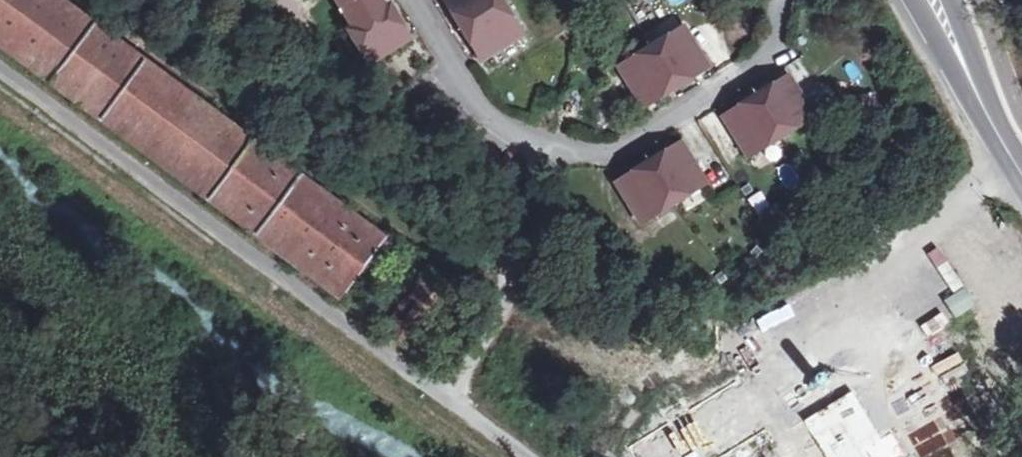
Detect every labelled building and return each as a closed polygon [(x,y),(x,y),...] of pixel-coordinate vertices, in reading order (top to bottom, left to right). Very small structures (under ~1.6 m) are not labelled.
[(413,349),(456,291),(63,0),(0,0),(0,42),(348,301),(385,251),(417,273),(378,324),(413,349)] [(354,28),(350,31),(370,64),(411,39),(391,6),(386,9),(380,0),(337,0),(354,28)] [(482,57),(524,32),(504,0),(449,0),(482,57)] [(687,24),(624,63),(622,63),(647,103),(711,63),(687,24)] [(794,77),(730,116),(754,158),(818,117),(794,77)] [(574,132),(578,108),(564,105),(559,129),(574,132)] [(712,184),(688,143),(621,183),(647,223),(712,184)] [(612,456),(652,456),(692,403),(667,384),(612,456)]
